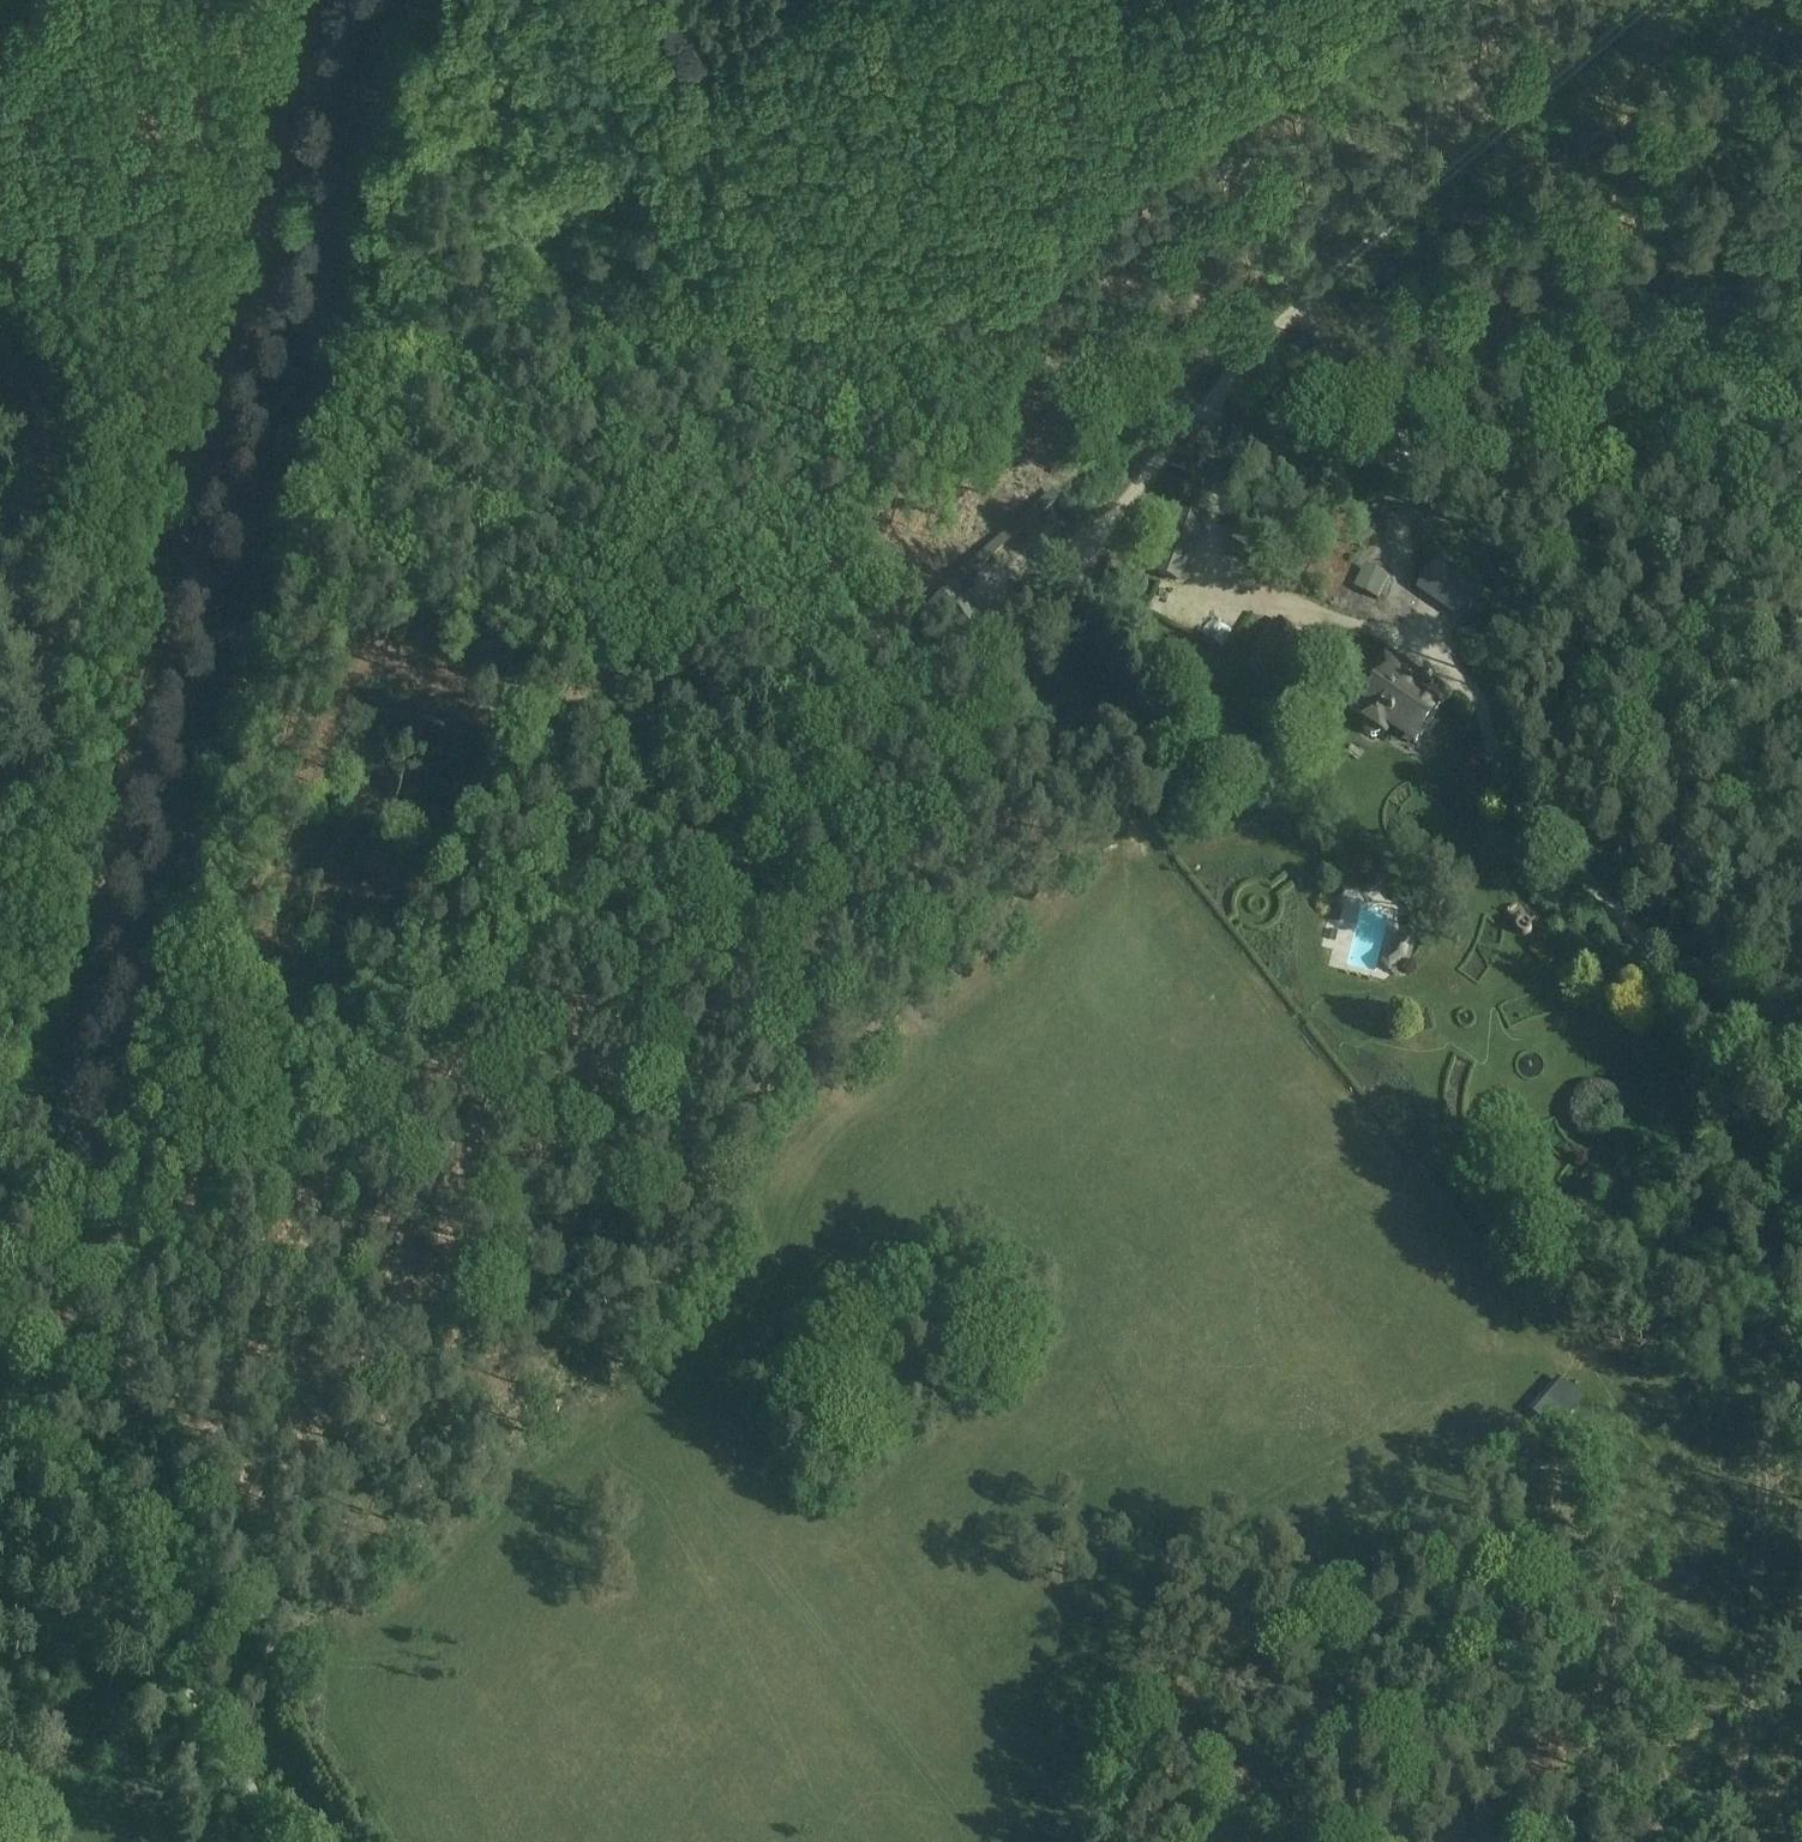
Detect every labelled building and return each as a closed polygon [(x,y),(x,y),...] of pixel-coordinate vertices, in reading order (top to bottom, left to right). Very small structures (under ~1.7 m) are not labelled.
[(1180,582),(1198,531),(1163,519),(1145,569),(1180,582)] [(1437,559),(1419,587),(1463,617),(1482,589),(1437,559)] [(956,590),(919,623),(963,672),(1000,639),(956,590)] [(1275,681),(1303,645),(1276,627),(1248,662),(1275,681)] [(1219,628),(1210,644),(1226,654),(1236,639),(1219,628)] [(1343,705),(1363,718),(1362,719),(1382,732),(1386,726),(1413,744),(1444,699),(1419,682),(1422,677),(1396,660),(1381,682),(1369,674),(1359,689),(1356,687),(1343,705)] [(1559,1378),(1530,1411),(1556,1433),(1585,1400),(1559,1378)]
